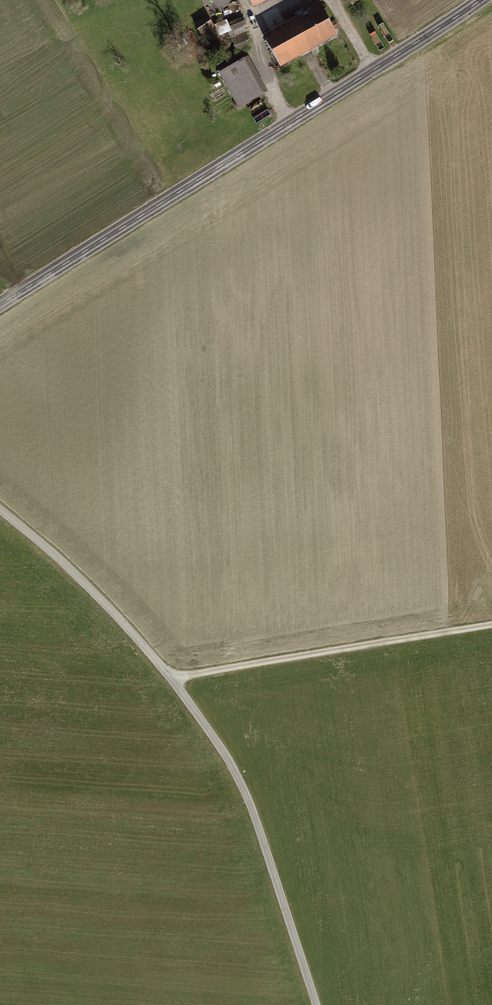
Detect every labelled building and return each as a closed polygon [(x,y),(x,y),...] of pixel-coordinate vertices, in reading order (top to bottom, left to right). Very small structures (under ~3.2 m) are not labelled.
[(251,9),(271,0),(247,0),(251,9)] [(307,14),(263,38),(279,68),(336,38),(315,0),(303,7),(307,14)] [(206,17),(193,24),(199,35),(212,28),(206,17)] [(241,17),(228,21),(232,33),(245,29),(241,17)] [(226,21),(214,26),(219,39),(231,33),(226,21)] [(244,34),(231,38),(236,55),(249,50),(244,34)] [(246,58),(217,74),(236,109),(265,94),(246,58)]
